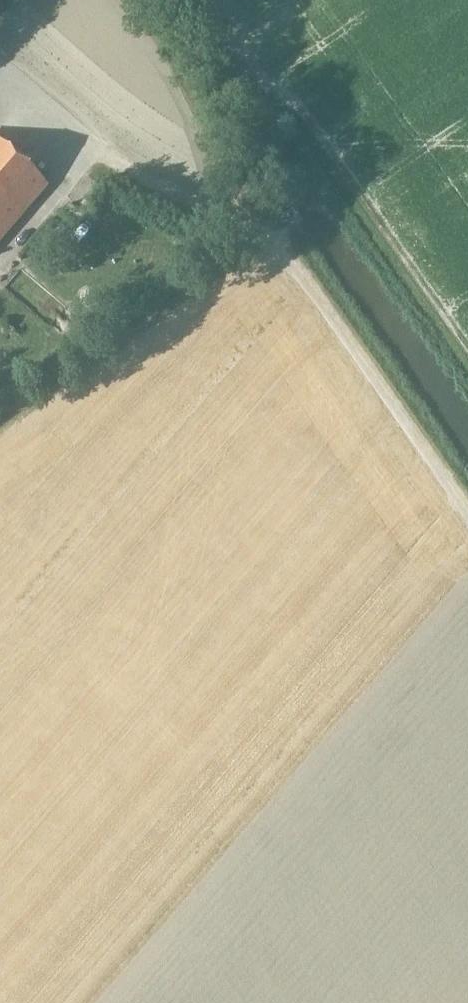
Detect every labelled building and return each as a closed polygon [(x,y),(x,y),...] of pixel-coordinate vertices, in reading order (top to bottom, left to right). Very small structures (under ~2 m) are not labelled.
[(49,184),(0,143),(0,242),(49,184)]
